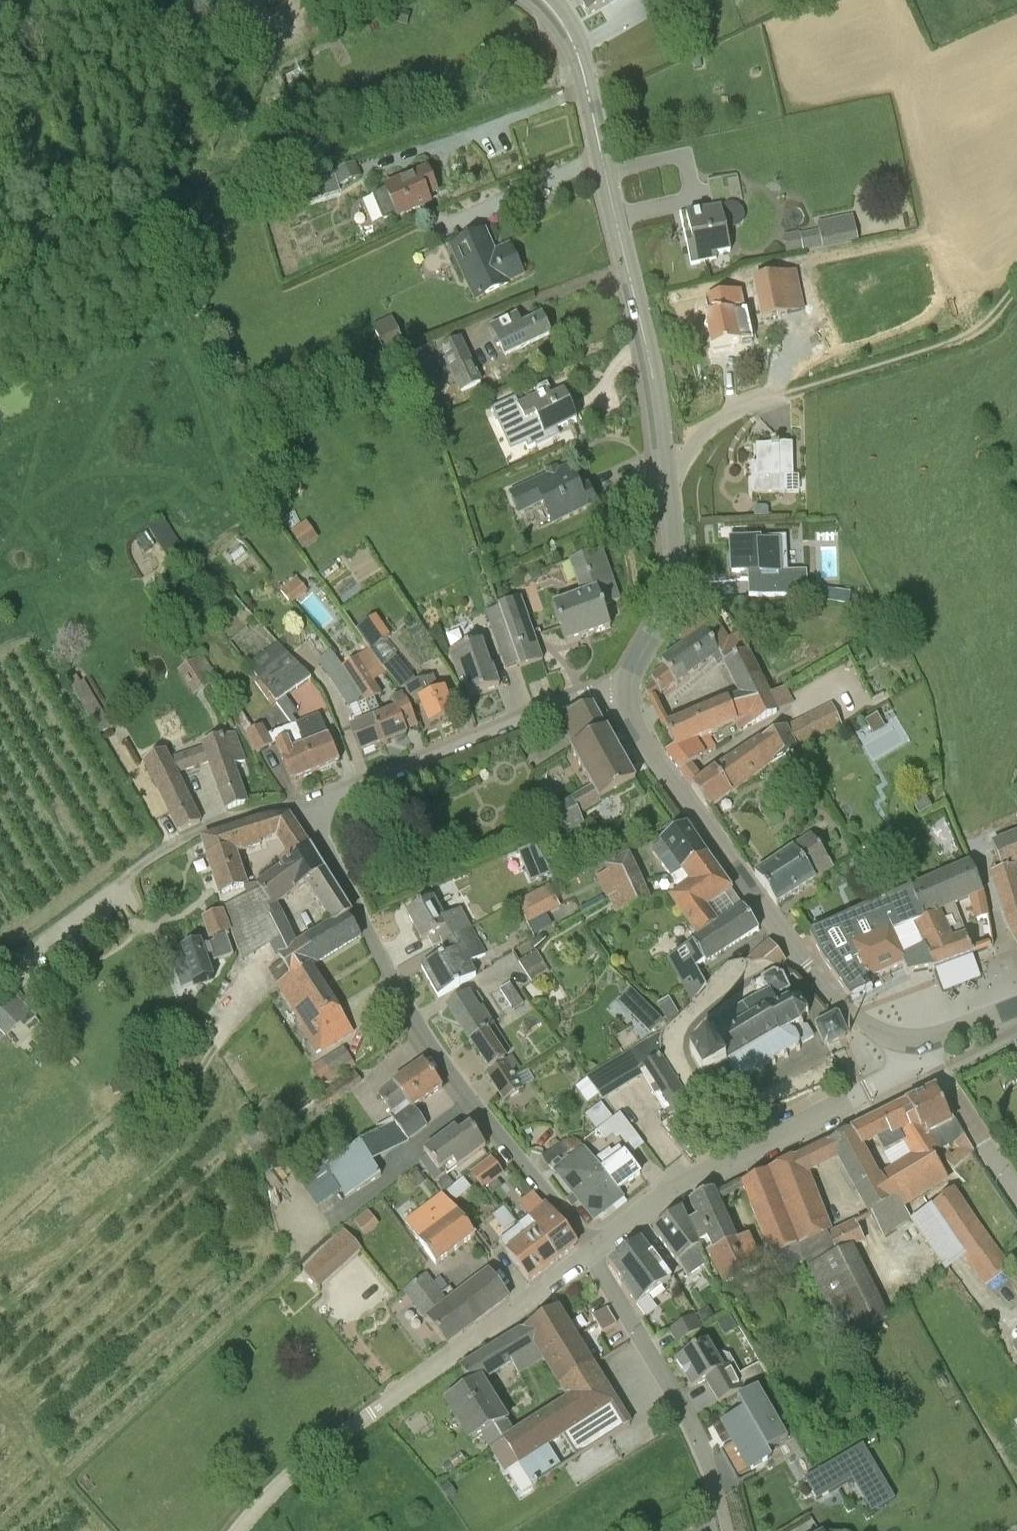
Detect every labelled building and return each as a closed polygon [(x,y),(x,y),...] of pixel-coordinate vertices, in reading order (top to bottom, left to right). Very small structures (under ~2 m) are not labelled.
[(588,16),(608,5),(608,4),(615,0),(579,0),(588,16)] [(289,83),(308,78),(306,69),(286,75),(289,83)] [(337,172),(342,184),(360,177),(356,165),(337,172)] [(401,216),(429,204),(426,197),(437,192),(428,170),(389,187),(390,189),(373,196),(383,221),(401,214),(401,216)] [(297,206),(339,192),(333,173),(291,187),(297,206)] [(707,182),(708,185),(713,206),(713,207),(742,201),(737,178),(737,176),(707,182)] [(731,251),(726,228),(722,209),(708,212),(706,213),(687,217),(687,218),(687,219),(691,239),(685,240),(691,265),(717,259),(716,254),(731,251)] [(823,247),(824,247),(858,239),(853,216),(817,224),(819,231),(823,247)] [(803,249),(800,235),(800,233),(787,236),(790,252),(803,249)] [(507,281),(522,275),(509,247),(494,254),(485,234),(450,251),(458,267),(469,262),(484,295),(508,284),(507,281)] [(762,319),(803,311),(795,272),(754,280),(762,319)] [(752,340),(746,311),(733,314),(733,313),(707,319),(708,320),(705,328),(711,335),(714,349),(740,344),(740,343),(752,340)] [(508,357),(550,335),(542,318),(522,328),(517,316),(493,330),(508,357)] [(386,353),(404,344),(392,319),(374,328),(386,353)] [(461,341),(442,350),(462,392),(482,383),(461,341)] [(576,419),(576,418),(565,393),(563,393),(551,399),(549,392),(519,405),(516,398),(492,409),(493,412),(494,412),(497,419),(498,419),(504,434),(510,431),(512,435),(520,431),(528,449),(535,446),(535,445),(556,436),(554,431),(577,421),(576,419)] [(779,445),(772,445),(772,446),(756,446),(757,463),(752,463),(753,494),(787,492),(786,476),(793,476),(792,445),(787,445),(779,445)] [(554,523),(590,506),(584,491),(580,493),(568,469),(515,493),(523,511),(544,502),(554,523)] [(754,509),(755,517),(769,516),(769,509),(766,507),(757,507),(754,509)] [(319,538),(307,522),(291,532),(303,549),(319,538)] [(778,558),(777,543),(764,543),(764,538),(730,540),(732,573),(736,573),(736,574),(740,574),(740,572),(751,572),(752,596),(749,596),(749,597),(808,594),(808,593),(796,593),(795,572),(779,573),(778,562),(780,562),(779,558),(778,558)] [(620,601),(602,550),(571,561),(578,580),(591,577),(595,591),(583,595),(553,604),(566,644),(611,628),(603,607),(620,601)] [(297,577),(280,591),(290,603),(307,589),(297,577)] [(851,591),(837,589),(835,603),(850,604),(851,591)] [(543,661),(533,633),(521,598),(498,606),(499,608),(519,664),(520,669),(543,661)] [(506,669),(519,664),(499,608),(487,612),(506,669)] [(720,653),(738,690),(760,679),(738,636),(729,641),(709,613),(677,634),(685,647),(662,663),(666,669),(652,679),(655,684),(645,691),(652,701),(720,653)] [(377,616),(357,630),(371,651),(391,637),(377,616)] [(469,697),(500,686),(493,669),(489,670),(479,640),(449,649),(459,680),(463,679),(469,697)] [(298,724),(293,716),(298,712),(286,697),(312,678),(279,643),(248,666),(258,680),(272,698),(276,704),(292,726),(297,724),(298,724)] [(358,658),(343,669),(366,701),(384,744),(407,735),(406,731),(418,726),(405,696),(393,700),(398,712),(380,719),(377,712),(380,711),(375,698),(382,694),(369,675),(381,667),(377,661),(370,651),(358,659),(358,658)] [(331,653),(320,661),(351,708),(357,704),(363,718),(366,724),(352,730),(361,754),(384,744),(366,701),(343,669),(331,653)] [(203,655),(196,661),(209,680),(217,675),(203,655)] [(417,682),(396,657),(384,667),(406,694),(412,708),(422,704),(430,725),(455,715),(445,691),(439,694),(432,676),(417,682)] [(211,685),(195,660),(178,671),(194,696),(211,685)] [(81,683),(77,676),(69,681),(98,733),(110,727),(84,681),(81,683)] [(769,695),(760,679),(738,690),(746,704),(733,710),(728,700),(665,728),(675,749),(711,740),(709,736),(734,723),(739,732),(777,712),(769,695)] [(267,701),(272,698),(258,680),(254,682),(267,701)] [(813,740),(842,725),(831,703),(801,719),(813,740)] [(228,710),(238,723),(246,717),(237,704),(228,710)] [(579,814),(636,781),(593,706),(559,717),(575,749),(570,751),(592,786),(553,807),(565,832),(584,824),(579,814)] [(318,715),(298,724),(297,724),(316,772),(319,771),(320,773),(329,769),(328,767),(340,763),(318,715)] [(873,715),(861,722),(870,736),(882,729),(873,715)] [(276,745),(292,782),(316,772),(297,724),(292,726),(267,736),(263,727),(246,735),(256,755),(276,745)] [(709,810),(773,763),(774,761),(798,748),(786,727),(772,735),(759,741),(714,769),(691,787),(709,810)] [(223,735),(203,741),(200,743),(202,747),(171,758),(167,750),(147,760),(179,833),(201,823),(178,773),(208,763),(227,810),(247,803),(233,765),(246,760),(235,731),(223,735)] [(716,749),(711,740),(675,749),(666,754),(680,772),(716,749)] [(919,814),(930,807),(925,798),(913,805),(919,814)] [(284,867),(310,849),(287,816),(279,817),(254,823),(203,840),(221,896),(245,888),(247,886),(237,855),(263,848),(262,845),(276,840),(285,854),(279,859),(284,867)] [(672,879),(707,855),(687,826),(661,841),(670,854),(659,861),(672,879)] [(897,831),(866,849),(876,865),(906,848),(897,831)] [(992,845),(1002,871),(992,874),(1010,926),(1009,927),(1010,929),(1015,940),(1016,943),(1016,872),(1016,868),(1016,867),(1016,835),(992,845)] [(807,841),(756,875),(755,876),(777,907),(816,878),(826,872),(833,867),(814,836),(807,841)] [(531,882),(553,873),(535,844),(519,852),(531,882)] [(351,914),(333,886),(320,864),(311,849),(310,849),(284,867),(257,886),(261,892),(223,907),(243,960),(289,932),(274,902),(295,892),(309,883),(334,924),(279,957),(282,962),(269,971),(280,986),(311,967),(362,936),(349,915),(351,914)] [(608,899),(610,902),(646,889),(631,855),(603,867),(616,895),(608,899)] [(707,855),(672,879),(680,892),(673,897),(698,935),(742,907),(739,902),(738,902),(732,894),(733,894),(730,890),(731,890),(707,855)] [(975,921),(988,917),(984,897),(972,864),(910,890),(922,922),(917,924),(934,970),(973,955),(955,907),(969,901),(975,921)] [(517,903),(528,925),(560,908),(549,887),(517,903)] [(651,901),(646,889),(610,902),(616,916),(651,901)] [(874,989),(870,981),(883,976),(893,971),(907,968),(908,975),(934,970),(917,924),(922,922),(910,890),(810,936),(824,963),(850,999),(851,1000),(853,999),(852,998),(859,995),(859,994),(859,993),(863,992),(864,992),(865,992),(871,989),(872,990),(874,989)] [(438,945),(471,927),(461,908),(445,917),(433,898),(407,913),(422,941),(433,935),(434,936),(439,944),(438,944),(438,945)] [(691,1000),(706,985),(696,967),(758,930),(743,908),(686,946),(671,954),(683,975),(678,977),(691,1000)] [(209,964),(220,961),(234,956),(220,914),(205,919),(214,942),(203,946),(202,942),(181,950),(193,986),(214,979),(209,964)] [(634,928),(627,917),(619,922),(626,934),(630,932),(629,930),(634,928)] [(439,946),(439,945),(445,957),(444,957),(443,956),(422,969),(439,998),(476,976),(470,964),(487,955),(471,927),(438,945),(439,946)] [(780,955),(773,947),(773,946),(772,944),(771,943),(770,943),(769,944),(751,961),(768,962),(779,966),(785,961),(780,955)] [(993,945),(975,948),(977,963),(995,960),(993,945)] [(549,972),(536,951),(519,962),(532,982),(549,972)] [(280,986),(280,987),(303,1022),(299,1024),(318,1053),(351,1033),(311,967),(280,986)] [(787,998),(784,993),(790,990),(783,976),(774,973),(751,984),(756,995),(753,996),(755,1000),(745,1006),(743,1003),(740,1005),(742,1008),(732,1014),(730,1011),(728,1012),(729,1015),(720,1021),(718,1018),(715,1019),(717,1023),(708,1028),(706,1025),(704,1026),(713,1044),(691,1056),(716,1099),(738,1086),(738,1087),(741,1085),(739,1082),(746,1077),(748,1081),(751,1079),(749,1076),(760,1069),(762,1073),(765,1071),(763,1068),(771,1062),(773,1066),(776,1064),(774,1061),(783,1055),(785,1059),(788,1057),(786,1053),(796,1048),(798,1051),(801,1049),(798,1046),(814,1037),(807,1026),(803,1026),(801,1023),(806,1015),(809,1015),(809,1012),(806,1012),(801,1003),(803,1001),(800,999),(798,1002),(789,1002),(788,998),(787,998)] [(513,1011),(524,1004),(511,983),(500,990),(513,1011)] [(3,1010),(0,1013),(0,1029),(7,1036),(21,1023),(25,1027),(36,1017),(14,993),(0,1006),(3,1010)] [(450,1006),(473,1040),(486,1031),(486,1032),(494,1027),(482,1009),(478,1012),(467,995),(450,1006)] [(667,1020),(678,1013),(669,997),(658,1004),(667,1020)] [(627,1009),(651,1033),(662,1021),(639,998),(627,1009)] [(817,1026),(817,1027),(824,1044),(825,1044),(825,1045),(826,1045),(827,1045),(827,1046),(842,1039),(845,1038),(846,1037),(846,1036),(846,1035),(838,1017),(838,1016),(837,1016),(836,1016),(832,1017),(818,1024),(817,1025),(817,1026)] [(504,1060),(502,1056),(510,1050),(494,1027),(486,1032),(486,1031),(473,1040),(471,1042),(490,1069),(486,1072),(505,1101),(523,1089),(513,1074),(504,1060)] [(602,1100),(645,1074),(658,1094),(674,1120),(662,1129),(683,1156),(696,1145),(703,1139),(709,1135),(708,1134),(692,1106),(662,1057),(660,1052),(658,1047),(658,1043),(658,1040),(659,1034),(636,1048),(587,1078),(602,1100)] [(345,1048),(329,1058),(313,1068),(322,1080),(353,1061),(345,1048)] [(504,1060),(513,1074),(521,1068),(512,1055),(504,1060)] [(443,1088),(424,1062),(393,1083),(394,1084),(379,1095),(392,1113),(390,1114),(393,1119),(395,1122),(397,1121),(409,1140),(427,1126),(414,1108),(443,1088)] [(529,1070),(518,1077),(524,1087),(535,1080),(529,1070)] [(954,1144),(958,1150),(951,1156),(948,1152),(942,1158),(954,1171),(965,1160),(974,1152),(955,1121),(954,1121),(938,1095),(930,1092),(899,1107),(922,1152),(883,1178),(903,1207),(948,1177),(932,1154),(940,1151),(954,1144)] [(586,1114),(598,1130),(608,1122),(613,1119),(601,1103),(586,1114)] [(877,1174),(883,1178),(922,1152),(899,1107),(879,1117),(867,1124),(854,1131),(854,1130),(852,1131),(877,1174)] [(608,1123),(620,1139),(632,1129),(621,1113),(608,1123)] [(460,1134),(455,1128),(424,1151),(427,1156),(420,1161),(435,1181),(446,1173),(442,1169),(453,1162),(457,1168),(486,1147),(471,1126),(460,1134)] [(824,1145),(771,1171),(808,1268),(853,1247),(865,1241),(856,1224),(832,1236),(829,1228),(800,1177),(839,1158),(841,1163),(883,1238),(911,1219),(903,1207),(883,1178),(877,1174),(852,1131),(824,1145)] [(541,1157),(549,1166),(551,1163),(563,1155),(571,1149),(564,1140),(541,1157)] [(381,1176),(373,1162),(361,1143),(326,1165),(346,1197),(381,1176)] [(603,1171),(587,1150),(586,1151),(583,1148),(567,1160),(563,1155),(551,1163),(555,1169),(569,1186),(570,1187),(575,1193),(603,1171)] [(619,1191),(640,1174),(621,1149),(614,1156),(611,1152),(599,1161),(606,1169),(603,1171),(619,1191)] [(492,1159),(476,1171),(472,1174),(483,1189),(503,1174),(492,1159)] [(615,1194),(618,1191),(619,1191),(603,1171),(575,1193),(594,1218),(596,1216),(598,1218),(604,1213),(603,1211),(605,1209),(604,1208),(603,1209),(600,1205),(615,1194)] [(426,1182),(418,1172),(407,1180),(415,1191),(426,1182)] [(796,1247),(767,1173),(743,1184),(773,1256),(796,1247)] [(452,1184),(446,1176),(436,1184),(442,1192),(452,1184)] [(472,1188),(464,1178),(447,1191),(455,1202),(472,1188)] [(737,1245),(715,1197),(713,1191),(690,1202),(698,1218),(688,1223),(697,1243),(708,1238),(714,1249),(710,1250),(727,1284),(763,1267),(749,1239),(737,1245)] [(986,1284),(1008,1268),(952,1191),(930,1207),(986,1284)] [(419,1242),(460,1213),(443,1194),(405,1222),(419,1242)] [(577,1245),(566,1230),(556,1217),(546,1205),(544,1207),(533,1194),(519,1205),(529,1218),(518,1226),(527,1238),(535,1232),(557,1260),(577,1245)] [(697,1243),(688,1223),(681,1209),(679,1211),(655,1230),(655,1229),(653,1231),(665,1247),(687,1275),(706,1260),(697,1243)] [(375,1219),(368,1211),(354,1222),(361,1231),(375,1219)] [(419,1242),(424,1249),(436,1264),(476,1235),(460,1213),(419,1242)] [(535,1232),(527,1238),(518,1226),(500,1240),(508,1252),(506,1254),(529,1282),(557,1260),(535,1232)] [(637,1306),(670,1279),(641,1240),(609,1264),(624,1284),(622,1286),(637,1306)] [(859,1247),(814,1266),(846,1341),(891,1321),(859,1247)] [(319,1287),(343,1264),(329,1249),(305,1272),(319,1287)] [(476,1322),(509,1297),(490,1272),(457,1296),(476,1322)] [(431,1283),(424,1275),(405,1290),(447,1345),(476,1322),(457,1296),(450,1287),(448,1288),(439,1295),(431,1283)] [(440,1277),(431,1283),(439,1295),(448,1288),(440,1277)] [(715,1319),(708,1308),(698,1315),(704,1325),(715,1319)] [(607,1309),(594,1317),(598,1324),(611,1316),(607,1309)] [(544,1361),(546,1360),(562,1386),(593,1366),(557,1310),(525,1330),(544,1361)] [(611,1316),(598,1324),(602,1332),(616,1324),(611,1316)] [(678,1343),(701,1329),(693,1316),(670,1329),(678,1343)] [(505,1344),(505,1343),(462,1370),(465,1377),(465,1378),(466,1377),(471,1385),(447,1400),(472,1440),(481,1436),(490,1450),(515,1434),(506,1423),(480,1382),(511,1363),(519,1376),(544,1361),(525,1330),(519,1334),(520,1335),(515,1338),(507,1343),(505,1344)] [(759,1362),(740,1373),(730,1355),(722,1353),(716,1357),(707,1341),(676,1360),(692,1388),(706,1380),(719,1402),(767,1374),(759,1362)] [(593,1366),(562,1386),(570,1399),(515,1434),(490,1450),(505,1473),(517,1465),(518,1466),(525,1476),(555,1457),(548,1447),(563,1438),(577,1459),(588,1452),(631,1424),(630,1423),(629,1423),(593,1366)] [(736,1478),(767,1460),(772,1457),(769,1451),(788,1439),(758,1388),(737,1401),(744,1412),(724,1424),(732,1437),(739,1433),(742,1439),(720,1452),(736,1478)] [(852,1479),(872,1513),(895,1499),(863,1445),(815,1473),(828,1494),(852,1479)]
